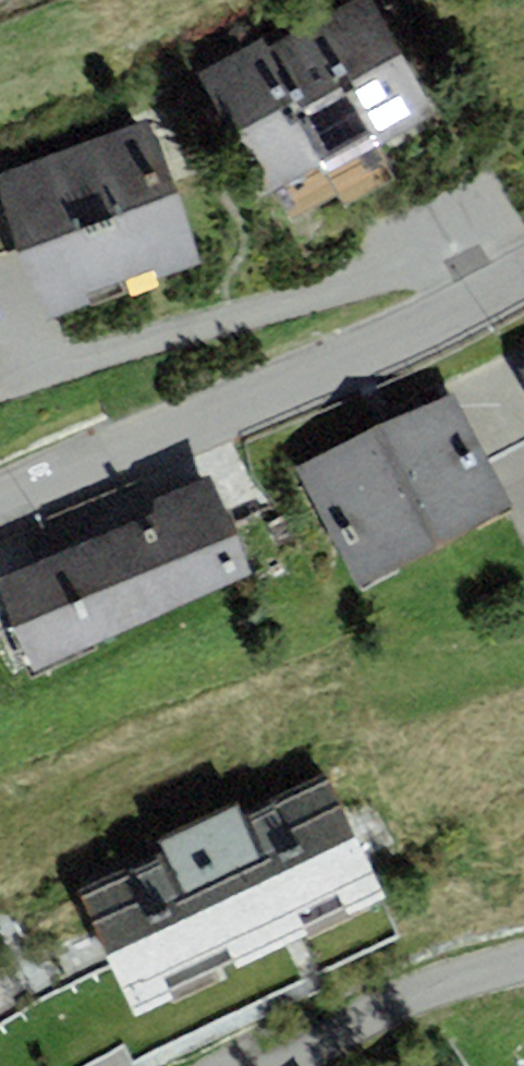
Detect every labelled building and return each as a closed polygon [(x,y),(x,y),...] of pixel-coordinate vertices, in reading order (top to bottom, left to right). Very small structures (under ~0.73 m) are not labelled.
[(380,146),(434,117),(371,0),(356,0),(314,22),(380,146)] [(264,49),(325,162),(330,173),(380,146),(314,22),(264,49)] [(325,162),(264,49),(259,40),(200,72),(265,194),(325,162)] [(0,174),(0,186),(51,321),(201,265),(147,119),(0,174)] [(449,392),(298,470),(359,587),(510,509),(449,392)] [(31,669),(252,576),(210,477),(150,502),(155,513),(0,578),(0,595),(31,669)] [(164,851),(79,890),(135,1014),(386,902),(327,772),(240,811),(162,846),(164,851)]
